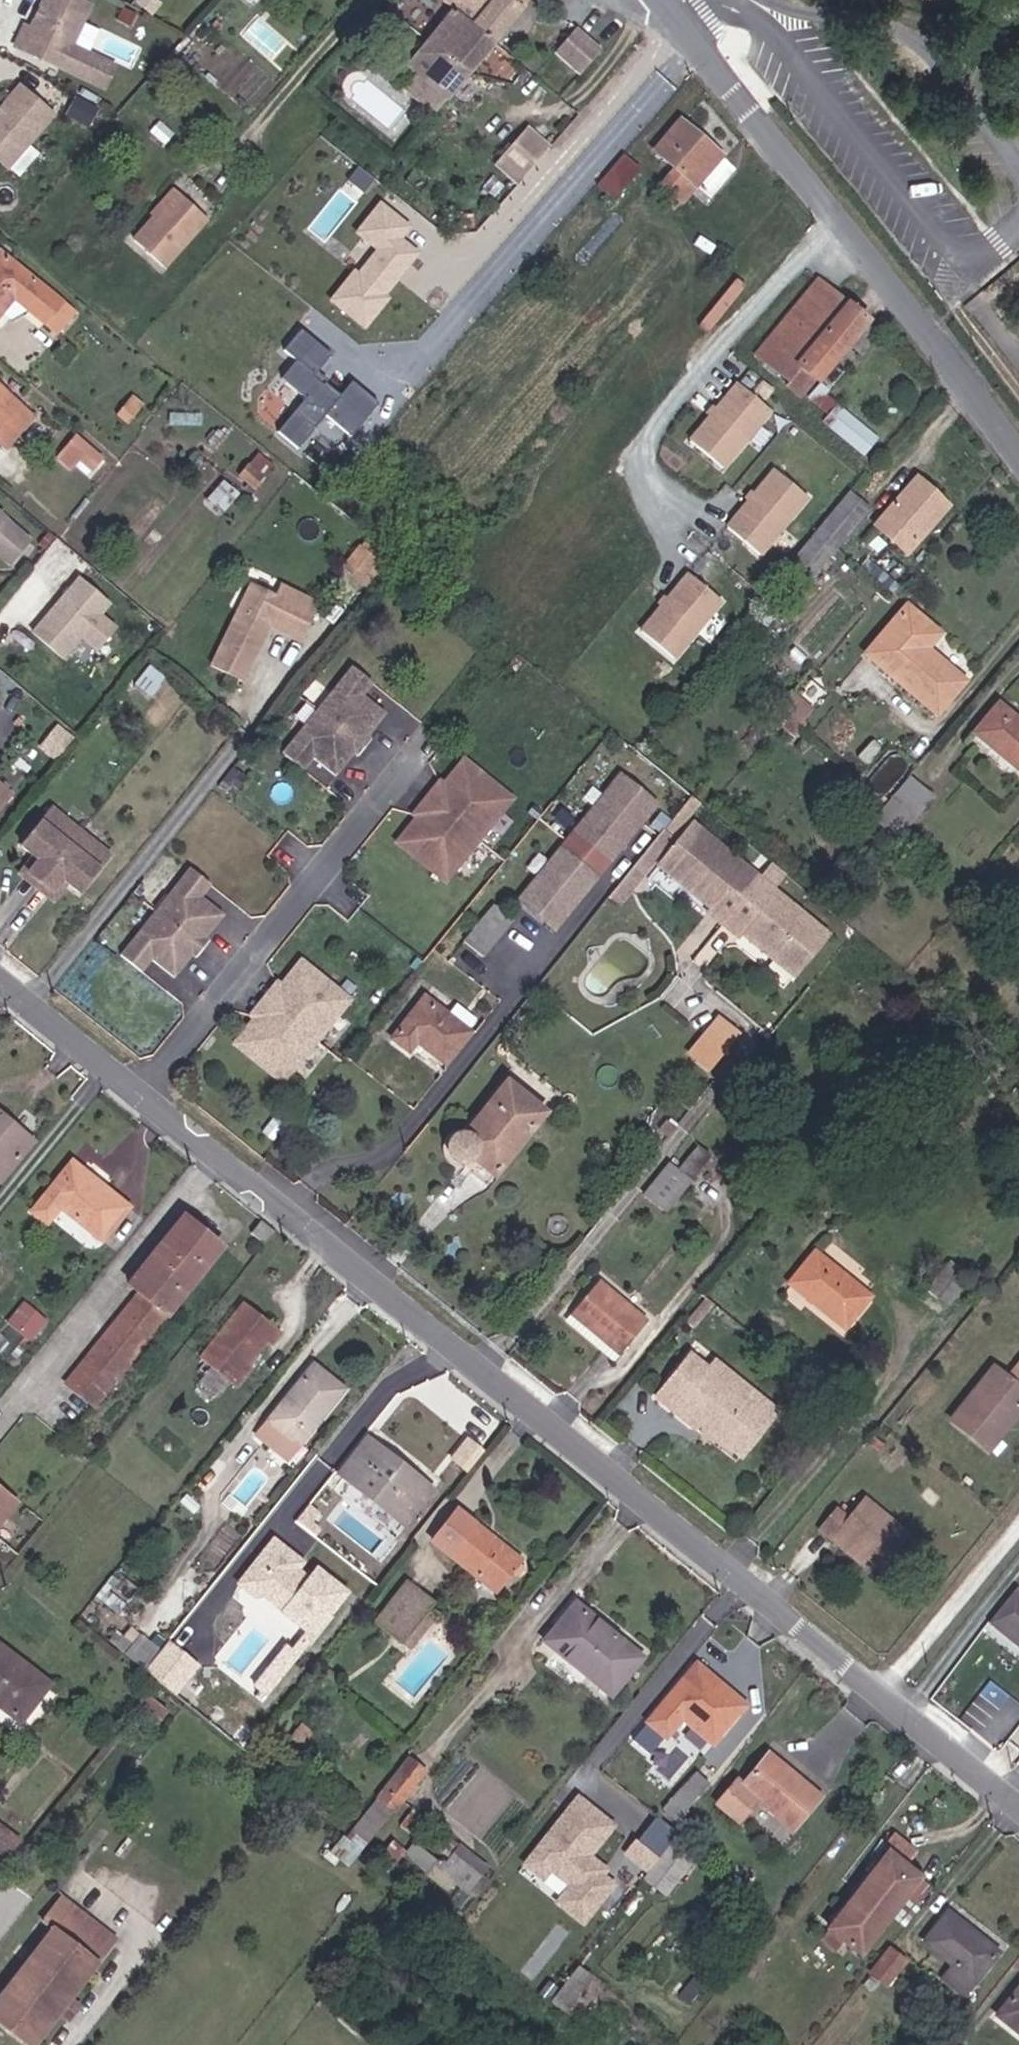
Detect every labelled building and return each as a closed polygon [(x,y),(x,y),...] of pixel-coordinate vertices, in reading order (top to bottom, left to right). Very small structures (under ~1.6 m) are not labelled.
[(86,0),(42,0),(39,7),(42,8),(38,17),(35,15),(30,27),(23,24),(14,43),(102,83),(112,62),(81,48),(80,50),(68,45),(88,1),(86,0)] [(435,3),(445,11),(489,45),(523,4),(518,0),(438,0),(435,3)] [(404,88),(432,112),(489,45),(445,11),(392,78),(404,88)] [(562,30),(541,55),(566,77),(588,52),(562,30)] [(9,159),(53,109),(23,82),(0,108),(0,152),(9,159)] [(94,118),(103,100),(78,88),(69,106),(94,118)] [(432,112),(404,88),(392,102),(420,126),(432,112)] [(680,183),(706,151),(663,117),(641,146),(662,163),(646,183),(666,200),(680,183)] [(518,126),(490,159),(513,178),(541,145),(518,126)] [(619,199),(643,166),(623,151),(599,184),(619,199)] [(680,183),(696,196),(721,163),(706,151),(680,183)] [(153,222),(160,228),(184,203),(171,192),(148,218),(153,222)] [(332,302),(370,328),(423,250),(406,239),(417,223),(380,198),(356,233),(372,244),(332,302)] [(133,245),(160,267),(203,218),(184,203),(160,228),(153,222),(133,245)] [(70,306),(7,256),(0,265),(0,328),(1,329),(22,305),(53,328),(70,306)] [(776,388),(789,369),(835,307),(803,282),(740,359),(776,388)] [(789,369),(809,384),(857,323),(835,307),(789,369)] [(324,416),(355,437),(381,399),(352,380),(344,392),(318,375),(335,349),(299,326),(284,349),(298,358),(284,381),(305,394),(279,434),(302,449),(324,416)] [(770,405),(737,378),(689,437),(722,464),(770,405)] [(16,401),(0,388),(0,420),(16,401)] [(2,442),(28,410),(16,401),(0,420),(0,440),(2,442)] [(840,401),(824,419),(866,455),(881,438),(840,401)] [(93,474),(107,455),(78,432),(63,452),(93,474)] [(255,487),(274,460),(258,450),(240,476),(255,487)] [(727,523),(760,550),(808,491),(775,464),(727,523)] [(891,538),(906,550),(944,502),(915,481),(886,517),(898,527),(891,538)] [(797,552),(818,568),(866,509),(844,493),(797,552)] [(906,550),(912,556),(950,507),(944,502),(906,550)] [(7,562),(26,539),(0,516),(0,556),(7,562)] [(673,657),(721,597),(688,570),(640,629),(673,657)] [(118,631),(103,618),(111,607),(80,581),(35,637),(67,663),(84,641),(100,653),(118,631)] [(215,665),(229,672),(249,683),(279,624),(291,631),(303,637),(320,605),(295,592),(288,589),(281,602),(254,588),(215,665)] [(935,711),(963,679),(931,654),(927,659),(920,654),(937,633),(904,607),(867,657),(935,711)] [(362,751),(355,745),(367,732),(373,737),(386,722),(360,699),(373,683),(354,667),(285,750),(305,766),(319,749),(346,770),(362,751)] [(990,700),(966,729),(1018,771),(1018,721),(990,700)] [(362,751),(367,754),(378,742),(373,737),(367,732),(355,745),(362,751)] [(513,804),(468,766),(466,764),(440,794),(443,796),(448,801),(425,826),(421,823),(419,821),(398,845),(401,847),(446,884),(513,804)] [(885,798),(909,816),(929,793),(904,773),(885,798)] [(550,932),(593,881),(583,873),(596,858),(606,866),(655,809),(620,779),(515,901),(550,932)] [(448,801),(443,796),(440,794),(434,791),(413,816),(419,821),(421,823),(425,826),(448,801)] [(9,801),(0,795),(0,811),(9,801)] [(623,905),(702,804),(697,800),(616,900),(623,905)] [(37,898),(81,846),(41,813),(10,850),(21,859),(28,865),(17,880),(37,898)] [(717,843),(694,826),(661,868),(683,885),(717,843)] [(764,881),(717,843),(683,885),(715,910),(712,915),(727,927),(764,881)] [(62,896),(70,902),(103,863),(81,846),(37,898),(44,903),(55,891),(62,896)] [(593,881),(606,866),(596,858),(583,873),(593,881)] [(37,898),(17,880),(28,865),(21,859),(2,881),(31,905),(37,898)] [(833,935),(764,881),(727,927),(743,939),(746,934),(800,977),(833,935)] [(197,957),(213,937),(193,920),(204,906),(181,886),(117,963),(142,983),(154,970),(174,985),(186,971),(181,967),(192,953),(197,957)] [(31,905),(45,917),(62,896),(55,891),(44,903),(37,898),(31,905)] [(452,950),(469,965),(499,930),(482,915),(452,950)] [(186,971),(190,973),(200,961),(197,957),(192,953),(181,967),(186,971)] [(246,1047),(291,1084),(354,1006),(310,970),(287,997),(288,1000),(270,1024),(264,1022),(246,1047)] [(256,1016),(263,1021),(284,995),(277,990),(256,1016)] [(264,1022),(270,1024),(288,1000),(287,997),(284,995),(263,1021),(264,1022)] [(402,1049),(431,1073),(458,1041),(411,1003),(377,1044),(393,1059),(402,1049)] [(721,1011),(689,1051),(713,1071),(746,1031),(721,1011)] [(653,1093),(676,1111),(703,1078),(680,1061),(653,1093)] [(431,1168),(436,1172),(498,1099),(490,1092),(448,1142),(438,1142),(428,1150),(428,1159),(431,1168)] [(461,1166),(483,1182),(532,1126),(498,1099),(436,1172),(438,1174),(452,1174),(461,1166)] [(19,1142),(0,1127),(0,1163),(19,1142)] [(40,1225),(78,1257),(116,1213),(62,1168),(17,1221),(32,1233),(40,1225)] [(633,1205),(656,1223),(683,1191),(661,1172),(655,1179),(648,1188),(633,1205)] [(648,1188),(655,1179),(647,1173),(641,1182),(648,1188)] [(40,1382),(71,1409),(210,1257),(167,1221),(110,1287),(119,1295),(40,1382)] [(828,1340),(856,1306),(802,1261),(775,1295),(828,1340)] [(935,1316),(962,1285),(942,1268),(915,1300),(935,1316)] [(560,1324),(581,1341),(609,1308),(589,1291),(560,1324)] [(8,1341),(24,1322),(1,1301),(0,1302),(0,1334),(8,1341)] [(181,1356),(211,1380),(256,1325),(226,1302),(181,1356)] [(581,1341),(608,1362),(637,1330),(609,1308),(581,1341)] [(338,1382),(308,1358),(251,1426),(281,1451),(338,1382)] [(727,1406),(687,1374),(656,1414),(707,1454),(712,1449),(716,1442),(769,1484),(802,1445),(736,1394),(727,1406)] [(966,1396),(977,1405),(988,1392),(976,1383),(966,1396)] [(935,1432),(967,1459),(1009,1409),(988,1392),(977,1405),(966,1396),(935,1432)] [(967,1459),(974,1464),(1015,1414),(1009,1409),(967,1459)] [(389,1465),(396,1458),(365,1432),(358,1439),(389,1465)] [(469,1435),(453,1457),(470,1470),(486,1447),(469,1435)] [(397,1518),(426,1482),(396,1458),(389,1465),(358,1439),(336,1466),(397,1518)] [(716,1442),(712,1449),(764,1490),(769,1484),(716,1442)] [(16,1504),(0,1491),(0,1523),(16,1504)] [(867,1579),(898,1541),(852,1504),(834,1527),(821,1516),(803,1538),(816,1549),(821,1543),(853,1568),(867,1579)] [(487,1588),(512,1556),(456,1510),(428,1542),(487,1588)] [(259,1523),(225,1572),(319,1638),(353,1589),(259,1523)] [(848,1573),(853,1568),(821,1543),(816,1549),(848,1573)] [(390,1638),(414,1611),(424,1599),(398,1579),(364,1620),(390,1638)] [(998,1595),(970,1631),(1018,1671),(1018,1612),(998,1595)] [(390,1638),(400,1647),(423,1619),(414,1611),(390,1638)] [(552,1627),(561,1633),(575,1619),(564,1611),(552,1627)] [(116,1639),(132,1620),(123,1612),(115,1621),(107,1631),(116,1639)] [(107,1631),(115,1621),(108,1616),(100,1626),(107,1631)] [(538,1642),(596,1691),(624,1659),(575,1619),(561,1633),(552,1627),(538,1642)] [(152,1636),(132,1620),(116,1639),(136,1655),(144,1645),(152,1636)] [(144,1645),(136,1655),(170,1682),(182,1668),(178,1665),(183,1658),(169,1647),(160,1657),(144,1645)] [(24,1678),(0,1659),(0,1709),(24,1678)] [(197,1681),(182,1668),(170,1682),(186,1695),(197,1681)] [(675,1717),(704,1742),(736,1703),(722,1692),(716,1697),(683,1671),(641,1721),(657,1736),(675,1717)] [(792,1830),(818,1799),(760,1753),(737,1781),(730,1777),(710,1801),(732,1818),(751,1795),(792,1830)] [(368,1791),(384,1805),(414,1771),(398,1759),(368,1791)] [(679,1813),(696,1791),(700,1786),(677,1768),(655,1794),(679,1813)] [(582,1855),(607,1825),(573,1796),(519,1861),(537,1876),(544,1867),(564,1884),(550,1900),(575,1921),(606,1884),(595,1874),(599,1869),(582,1855)] [(660,1862),(679,1838),(658,1821),(639,1845),(660,1862)] [(458,1882),(473,1895),(495,1868),(463,1842),(446,1862),(415,1836),(402,1853),(449,1892),(458,1882)] [(660,1862),(639,1845),(629,1857),(650,1874),(660,1862)] [(667,1900),(694,1867),(672,1849),(645,1883),(667,1900)] [(819,1922),(848,1945),(908,1873),(879,1849),(819,1922)] [(29,2044),(39,2044),(116,1939),(64,1900),(48,1922),(57,1929),(0,2007),(0,2023),(29,2044)] [(930,1971),(953,1990),(990,1950),(939,1909),(916,1936),(940,1958),(930,1971)] [(887,1943),(872,1976),(893,1985),(907,1952),(887,1943)] [(576,1963),(555,2003),(573,2013),(594,1973),(576,1963)] [(1017,1974),(987,2010),(1018,2036),(1018,1976),(1017,1974)]
